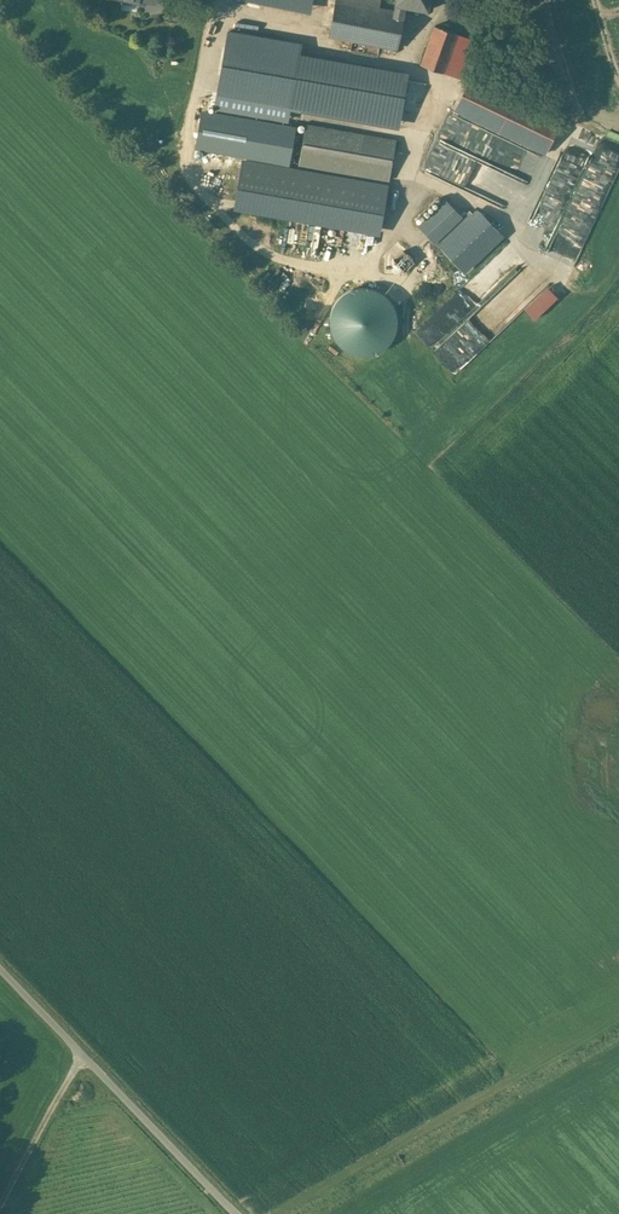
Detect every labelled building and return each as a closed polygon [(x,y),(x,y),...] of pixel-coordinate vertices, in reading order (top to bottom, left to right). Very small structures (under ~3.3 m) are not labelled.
[(308,12),(310,0),(248,0),(308,12)] [(338,0),(336,0),(329,35),(397,48),(404,13),(395,11),(379,8),(338,0)] [(379,8),(380,0),(338,0),(379,8)] [(396,4),(395,11),(404,13),(405,6),(427,10),(429,0),(396,0),(396,4)] [(479,11),(463,6),(453,32),(467,37),(477,11),(479,12),(479,11)] [(453,32),(435,26),(421,64),(458,77),(461,70),(472,39),(467,37),(453,32)] [(407,76),(298,57),(299,47),(231,35),(221,88),(293,100),(292,106),(398,124),(407,76)] [(361,53),(360,61),(374,63),(376,55),(361,53)] [(560,121),(470,78),(455,109),(545,153),(560,121)] [(395,140),(306,124),(299,164),(388,179),(395,140)] [(434,169),(475,190),(484,170),(443,150),(434,169)] [(274,167),(242,162),(234,209),(330,226),(379,234),(387,187),(274,167)] [(414,219),(419,224),(443,202),(438,197),(414,219)] [(436,242),(461,218),(444,200),(443,202),(419,224),(436,242)] [(470,211),(437,243),(461,267),(498,231),(479,211),(474,216),(470,211)] [(503,236),(498,231),(461,267),(465,272),(503,236)] [(336,339),(342,346),(349,351),(356,354),(364,355),(372,354),(380,351),(387,346),(392,340),(396,333),(398,324),(398,316),(395,308),(391,300),(384,294),(377,290),(368,288),(358,289),(350,292),(342,297),(336,304),(332,312),(331,322),(332,331),(336,339)] [(454,372),(484,349),(464,323),(434,346),(454,372)]
